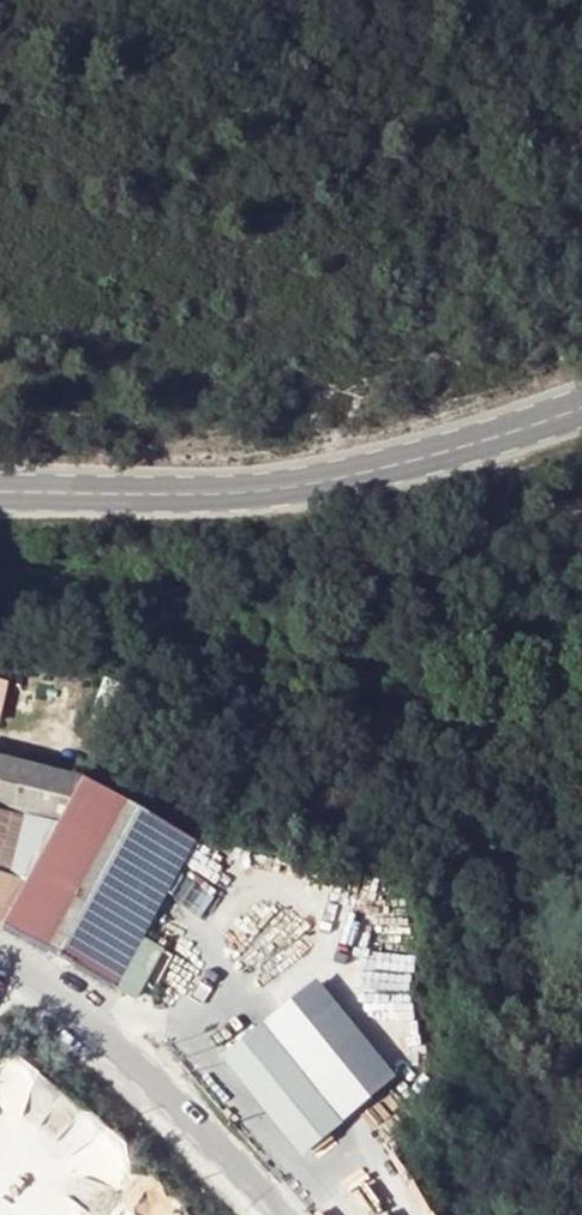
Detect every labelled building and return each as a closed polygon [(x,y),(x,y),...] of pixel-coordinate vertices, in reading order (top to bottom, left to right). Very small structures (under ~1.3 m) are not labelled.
[(5,928),(109,984),(134,997),(161,951),(141,940),(194,844),(83,781),(0,761),(0,925),(5,928)] [(393,1080),(315,984),(224,1054),(303,1154),(393,1080)]
